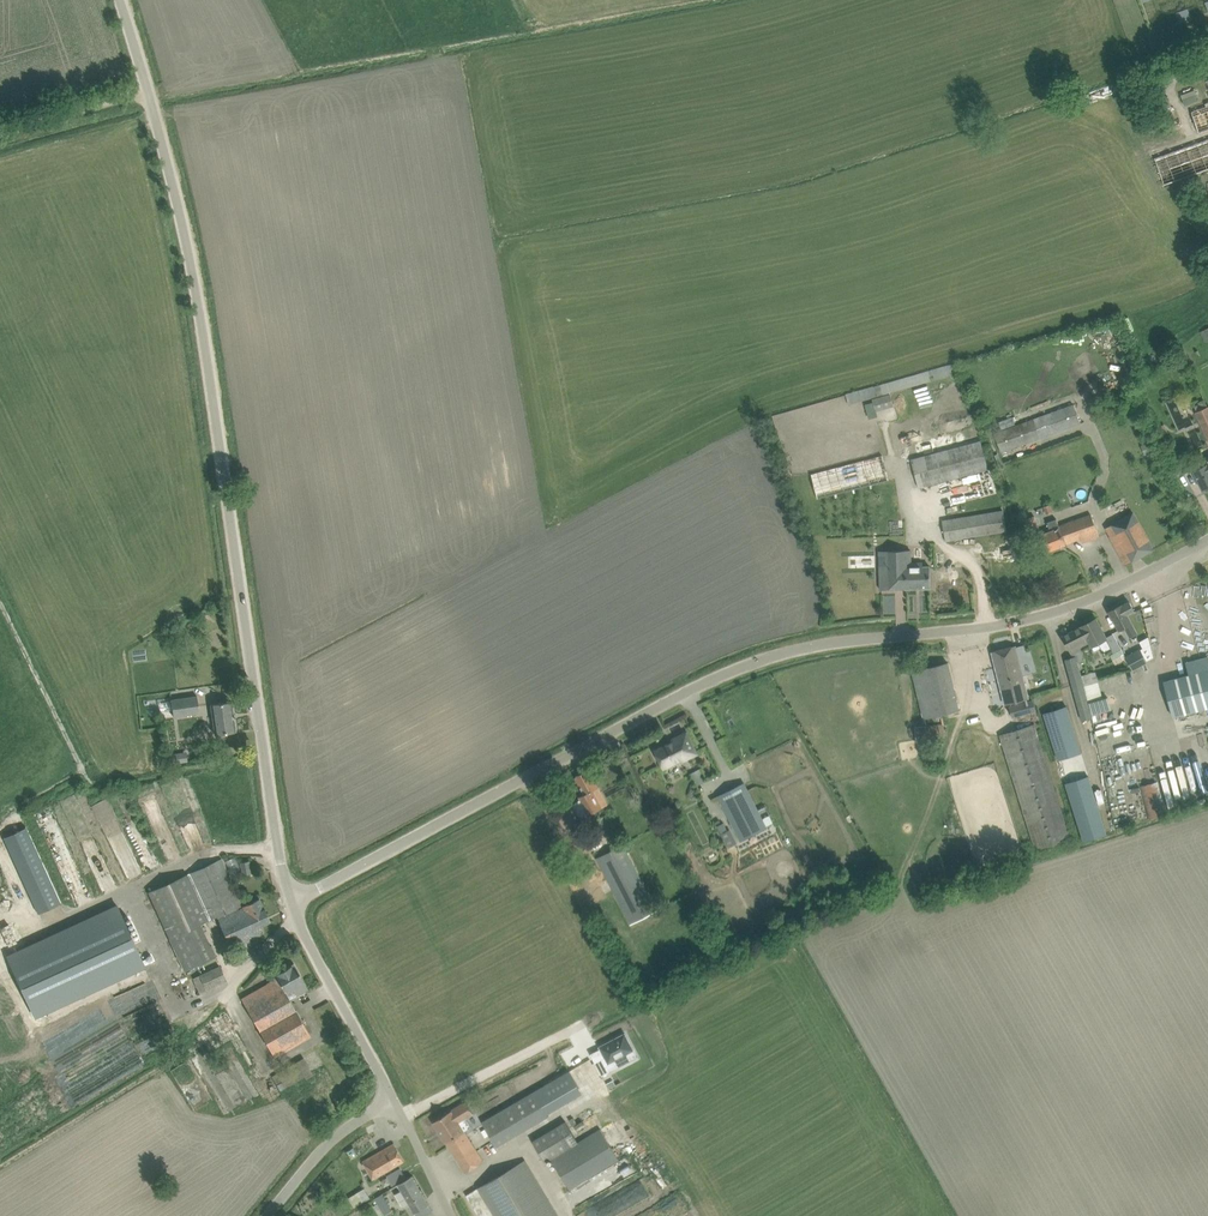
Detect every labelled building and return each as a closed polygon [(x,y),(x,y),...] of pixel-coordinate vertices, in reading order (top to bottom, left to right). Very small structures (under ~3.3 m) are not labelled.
[(1176,13),(1179,22),(1191,18),(1188,9),(1176,13)] [(1190,112),(1197,134),(1207,130),(1207,106),(1190,112)] [(1207,171),(1207,138),(1151,154),(1160,185),(1207,171)] [(1183,190),(1168,197),(1178,217),(1207,201),(1207,191),(1203,180),(1188,187),(1187,186),(1182,189),(1183,190)] [(957,362),(845,394),(848,404),(961,372),(957,362)] [(1095,398),(1087,400),(1090,408),(1097,405),(1095,398)] [(1075,405),(995,434),(1002,452),(1082,423),(1075,405)] [(1207,440),(1207,408),(1196,413),(1207,440)] [(1165,425),(1156,428),(1159,437),(1169,433),(1165,425)] [(913,460),(920,487),(933,483),(979,470),(989,468),(981,441),(913,460)] [(812,473),(818,498),(826,496),(882,482),(890,480),(884,455),(812,473)] [(1203,490),(1207,487),(1207,461),(1200,465),(1202,468),(1193,472),(1203,490)] [(1053,511),(1051,504),(1043,506),(1046,513),(1053,511)] [(945,536),(946,541),(1006,531),(1004,519),(1003,511),(943,521),(945,536)] [(1105,528),(1126,565),(1153,550),(1133,513),(1105,528)] [(1050,531),(1045,533),(1042,534),(1044,540),(1049,551),(1081,538),(1083,543),(1100,536),(1095,525),(1091,514),(1059,525),(1057,519),(1047,522),(1050,531)] [(910,550),(879,551),(879,556),(887,556),(888,565),(888,576),(879,576),(880,590),(931,588),(930,565),(923,565),(923,561),(911,561),(910,550)] [(1122,605),(1109,612),(1119,630),(1120,630),(1121,631),(1125,630),(1127,630),(1130,636),(1136,633),(1131,623),(1132,623),(1127,615),(1134,611),(1129,602),(1122,605)] [(1096,618),(1082,626),(1091,643),(1093,645),(1098,642),(1105,654),(1112,650),(1114,653),(1121,649),(1114,635),(1107,638),(1096,618)] [(1062,637),(1073,657),(1085,652),(1082,648),(1091,643),(1082,626),(1062,637)] [(1015,647),(1015,646),(992,652),(995,663),(1006,705),(1028,699),(1019,663),(1028,660),(1027,657),(1024,645),(1015,647)] [(1147,662),(1140,650),(1125,657),(1132,670),(1147,662)] [(1085,652),(1073,657),(1066,660),(1069,671),(1083,720),(1094,717),(1089,701),(1082,675),(1078,662),(1086,661),(1085,652)] [(1167,693),(1173,717),(1207,707),(1207,657),(1186,663),(1190,675),(1164,682),(1167,693)] [(912,672),(915,684),(924,718),(959,709),(951,675),(948,663),(912,672)] [(1096,672),(1082,675),(1089,701),(1096,699),(1104,697),(1103,697),(1096,672)] [(199,713),(197,696),(171,700),(173,716),(199,713)] [(236,731),(231,701),(210,704),(215,734),(236,731)] [(1010,707),(1013,716),(1035,711),(1033,701),(1010,707)] [(1081,752),(1067,706),(1043,714),(1058,760),(1081,752)] [(1000,734),(1035,851),(1070,840),(1035,723),(1000,734)] [(683,761),(697,754),(687,733),(673,740),(674,742),(655,751),(664,768),(682,759),(683,761)] [(933,760),(942,760),(943,742),(934,742),(933,760)] [(171,754),(173,765),(182,764),(181,752),(171,754)] [(1195,788),(1203,786),(1194,757),(1153,769),(1163,803),(1197,793),(1195,788)] [(562,810),(568,822),(577,817),(579,821),(603,808),(593,790),(599,787),(595,780),(589,769),(575,776),(584,794),(579,797),(581,800),(562,810)] [(1065,784),(1083,842),(1108,834),(1090,776),(1065,784)] [(1142,786),(1150,818),(1165,814),(1156,782),(1142,786)] [(718,796),(741,841),(767,828),(744,783),(718,796)] [(706,806),(709,812),(714,810),(711,804),(706,806)] [(1131,808),(1134,821),(1145,819),(1142,805),(1131,808)] [(729,830),(725,823),(718,827),(729,848),(735,844),(729,830)] [(685,842),(677,846),(681,853),(689,849),(685,842)] [(595,859),(629,926),(657,912),(623,845),(595,859)] [(217,918),(243,906),(221,858),(210,863),(148,893),(185,971),(214,957),(200,926),(217,918)] [(240,862),(242,874),(251,873),(249,861),(240,862)] [(259,898),(243,906),(217,918),(232,949),(248,941),(256,937),(262,935),(258,928),(270,922),(263,907),(259,898)] [(117,906),(7,956),(34,1016),(145,966),(144,964),(148,962),(149,962),(150,962),(151,961),(152,961),(153,959),(153,958),(152,957),(151,956),(150,955),(149,955),(148,955),(147,956),(146,957),(146,958),(142,960),(117,906)] [(260,947),(256,937),(248,941),(254,954),(260,947)] [(717,946),(699,955),(703,962),(721,953),(717,946)] [(294,964),(283,969),(272,976),(274,980),(242,998),(274,1058),(300,1042),(311,1036),(290,999),(308,989),(294,964)] [(219,966),(194,979),(200,992),(206,989),(207,990),(226,980),(219,966)] [(138,995),(146,1012),(152,1009),(144,993),(138,995)] [(599,1046),(605,1057),(603,1059),(603,1058),(595,1062),(602,1075),(610,1071),(606,1064),(608,1063),(634,1050),(625,1033),(599,1046)] [(607,1084),(609,1088),(616,1085),(614,1080),(607,1084)] [(534,1092),(484,1122),(497,1146),(548,1115),(547,1113),(534,1092)] [(466,1101),(451,1111),(458,1122),(473,1113),(466,1101)] [(434,1122),(446,1141),(463,1130),(458,1122),(451,1111),(434,1122)] [(533,1141),(544,1159),(575,1140),(564,1122),(533,1141)] [(601,1128),(551,1159),(569,1188),(619,1157),(601,1128)] [(463,1130),(446,1141),(447,1142),(446,1142),(465,1172),(484,1160),(464,1130),(463,1130)] [(363,1161),(369,1172),(373,1178),(394,1167),(404,1161),(394,1143),(363,1161)] [(525,1160),(484,1184),(474,1190),(466,1195),(479,1215),(558,1215),(525,1160)] [(400,1168),(390,1174),(387,1175),(393,1185),(406,1178),(400,1168)] [(402,1182),(399,1183),(416,1215),(425,1215),(433,1211),(413,1176),(402,1182)] [(371,1198),(365,1188),(349,1197),(355,1207),(371,1198)] [(374,1206),(380,1215),(384,1214),(385,1215),(392,1210),(382,1194),(375,1198),(378,1203),(374,1206)]
